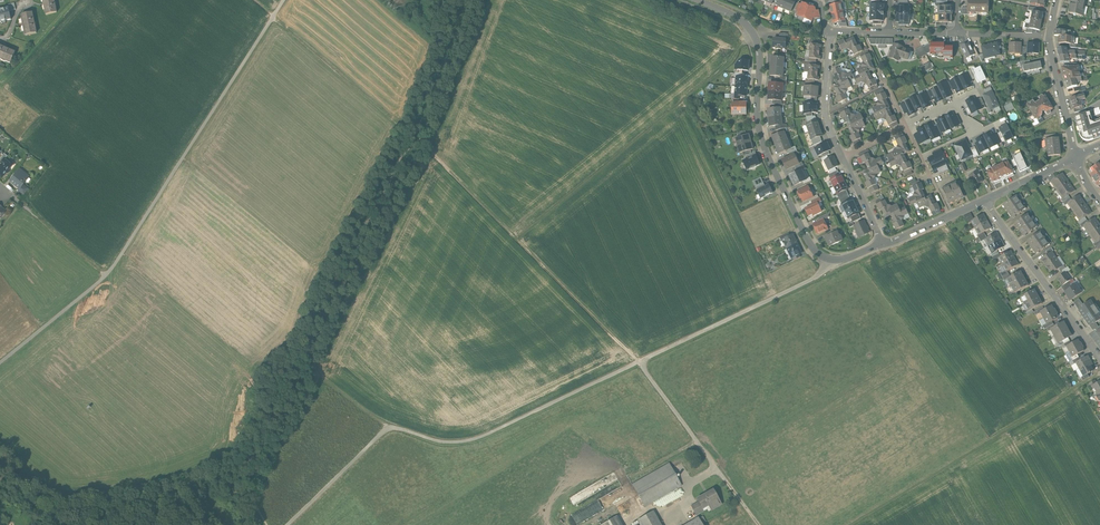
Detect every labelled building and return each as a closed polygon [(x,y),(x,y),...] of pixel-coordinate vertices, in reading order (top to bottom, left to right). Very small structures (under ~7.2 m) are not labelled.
[(43,3),(43,6),(44,6),(45,10),(44,10),(45,14),(56,12),(53,0),(43,0),(43,3)] [(399,13),(409,0),(384,0),(399,13)] [(778,6),(784,9),(788,0),(781,0),(779,3),(778,6)] [(784,9),(791,12),(791,11),(792,8),(795,2),(795,1),(793,0),(788,0),(784,9)] [(968,8),(968,13),(978,13),(978,0),(968,0),(968,8)] [(978,13),(988,13),(988,0),(978,0),(978,13)] [(1070,8),(1071,9),(1070,12),(1069,12),(1068,13),(1073,14),(1074,15),(1075,15),(1076,15),(1076,14),(1082,16),(1086,0),(1071,0),(1070,8)] [(809,6),(802,3),(801,5),(798,12),(797,15),(804,18),(809,6)] [(834,5),(829,6),(831,14),(843,12),(841,3),(834,5)] [(877,5),(871,5),(870,13),(883,13),(883,5),(877,5)] [(809,6),(804,18),(812,21),(813,18),(815,11),(815,8),(809,6)] [(946,6),(939,6),(939,7),(939,14),(952,14),(952,7),(946,6)] [(0,9),(0,21),(6,20),(11,18),(9,10),(8,7),(5,8),(0,9)] [(1035,12),(1033,11),(1031,20),(1041,22),(1043,13),(1035,12)] [(31,12),(21,14),(22,18),(23,19),(24,23),(23,23),(23,26),(24,26),(25,30),(24,31),(25,35),(36,32),(31,12)] [(843,12),(831,14),(833,22),(839,21),(845,20),(844,20),(843,12)] [(883,13),(870,13),(870,21),(873,21),(882,21),(883,21),(883,13)] [(952,14),(939,14),(938,22),(946,23),(952,23),(952,14)] [(1041,22),(1031,20),(1029,28),(1029,29),(1033,29),(1039,31),(1041,22)] [(1065,36),(1059,36),(1058,43),(1070,44),(1074,44),(1074,37),(1065,36)] [(779,39),(777,39),(777,40),(773,39),(772,48),(776,48),(776,49),(781,50),(782,49),(785,49),(786,40),(786,39),(779,39)] [(850,39),(845,42),(844,40),(838,43),(842,51),(846,49),(849,50),(853,39),(850,39)] [(855,41),(853,39),(849,50),(852,51),(852,50),(854,55),(862,51),(859,45),(858,46),(855,41)] [(944,43),(931,43),(923,47),(926,55),(931,53),(931,55),(943,56),(943,59),(952,59),(953,46),(944,46),(944,43)] [(993,46),(988,47),(988,45),(982,47),(983,54),(984,59),(985,59),(985,58),(994,55),(995,56),(1000,55),(998,43),(992,44),(993,46)] [(1021,43),(1010,43),(1010,53),(1015,54),(1015,53),(1020,53),(1020,54),(1021,54),(1021,47),(1021,43)] [(1039,43),(1028,43),(1028,47),(1028,54),(1028,53),(1033,53),(1033,54),(1039,54),(1039,43)] [(903,47),(894,44),(889,57),(898,60),(899,56),(908,59),(911,50),(902,48),(903,47)] [(965,44),(960,46),(967,59),(975,55),(969,44),(966,45),(965,44)] [(0,46),(0,58),(1,58),(1,57),(5,59),(5,60),(10,62),(15,52),(0,46)] [(923,47),(915,50),(918,59),(926,55),(923,47)] [(819,52),(810,51),(809,58),(816,59),(820,59),(821,56),(819,56),(819,52)] [(777,58),(772,57),(771,67),(783,68),(786,68),(787,63),(784,63),(784,58),(787,59),(787,55),(777,54),(777,58)] [(864,56),(861,57),(863,62),(862,65),(872,68),(873,67),(871,64),(873,63),(869,54),(868,54),(864,56)] [(735,65),(735,73),(742,73),(743,70),(748,71),(749,61),(739,61),(737,64),(737,65),(735,65)] [(933,68),(930,62),(921,67),(923,72),(933,68)] [(1030,64),(1023,66),(1025,72),(1042,69),(1040,62),(1030,64)] [(816,66),(809,65),(807,65),(805,65),(804,72),(805,72),(818,73),(818,69),(820,69),(820,66),(816,66)] [(872,68),(862,65),(861,67),(861,68),(857,70),(859,75),(860,76),(865,73),(866,73),(871,70),(872,68)] [(783,68),(771,67),(770,76),(780,76),(783,77),(783,76),(783,68)] [(971,69),(975,78),(978,83),(986,79),(980,67),(975,69),(975,68),(971,69)] [(1070,67),(1062,68),(1064,75),(1079,71),(1078,67),(1070,67)] [(836,69),(835,70),(834,73),(838,82),(841,83),(844,73),(842,72),(841,73),(839,68),(836,69)] [(1079,71),(1064,75),(1065,81),(1081,77),(1079,71)] [(818,73),(805,72),(804,79),(806,79),(808,79),(807,79),(815,80),(819,80),(819,77),(817,77),(818,73)] [(851,73),(847,75),(847,74),(844,73),(841,83),(841,84),(841,85),(849,81),(854,79),(854,78),(851,73)] [(865,73),(860,76),(859,75),(854,78),(854,79),(857,84),(861,82),(864,83),(867,74),(866,73),(865,73)] [(870,74),(867,74),(864,83),(867,84),(869,89),(872,88),(877,85),(874,79),(872,80),(870,74)] [(970,83),(966,74),(959,77),(964,90),(972,86),(970,83)] [(744,77),(737,77),(736,86),(747,87),(748,78),(744,77)] [(959,77),(951,81),(956,90),(957,93),(964,90),(959,77)] [(1081,77),(1065,81),(1067,89),(1077,86),(1076,82),(1077,81),(1078,82),(1082,81),(1081,77)] [(849,81),(841,85),(841,84),(840,85),(837,86),(836,88),(846,92),(847,90),(847,89),(852,87),(849,81)] [(949,91),(944,82),(937,85),(944,99),(951,96),(949,91)] [(776,84),(770,83),(769,91),(782,92),(783,85),(783,84),(776,84)] [(931,90),(935,99),(937,103),(944,99),(937,85),(938,87),(931,90)] [(747,87),(736,86),(735,95),(740,95),(746,96),(747,87)] [(810,87),(805,86),(804,96),(811,97),(817,97),(818,87),(810,87)] [(846,92),(836,88),(835,90),(838,96),(836,97),(839,103),(845,100),(847,99),(845,95),(845,94),(846,92)] [(782,92),(769,91),(768,100),(773,100),(782,101),(782,92)] [(986,94),(983,95),(989,106),(986,108),(989,114),(992,112),(991,110),(999,106),(992,91),(986,94)] [(879,95),(876,96),(879,101),(878,101),(877,104),(887,107),(888,105),(885,99),(887,98),(884,92),(879,95)] [(929,102),(925,93),(918,97),(917,95),(916,95),(923,109),(930,106),(929,102)] [(1084,94),(1076,96),(1076,95),(1073,96),(1073,97),(1070,98),(1073,109),(1082,107),(1082,106),(1081,100),(1085,99),(1084,94)] [(910,98),(916,112),(917,112),(916,110),(922,107),(923,109),(916,95),(910,98)] [(1043,95),(1039,97),(1040,99),(1039,101),(1037,102),(1040,108),(1049,102),(1045,96),(1044,97),(1043,95)] [(903,104),(907,113),(909,116),(916,112),(910,98),(909,98),(910,100),(903,104)] [(974,98),(966,101),(972,114),(982,109),(981,105),(984,104),(981,98),(975,101),(974,98)] [(1010,100),(1003,103),(1006,111),(1014,108),(1010,100)] [(1088,107),(1088,108),(1089,112),(1091,117),(1089,117),(1089,118),(1090,119),(1091,122),(1093,123),(1097,121),(1098,122),(1099,122),(1099,119),(1099,100),(1088,107)] [(1035,104),(1033,101),(1030,103),(1031,105),(1028,106),(1032,113),(1040,108),(1037,102),(1035,104)] [(1049,102),(1040,108),(1043,112),(1044,111),(1045,112),(1046,112),(1047,115),(1051,113),(1050,111),(1053,109),(1049,102)] [(733,103),(733,114),(742,114),(746,114),(746,103),(738,103),(733,103)] [(805,103),(803,105),(804,112),(805,114),(812,113),(817,112),(817,104),(813,104),(805,103)] [(887,107),(877,104),(877,106),(872,109),(875,114),(887,109),(887,107)] [(775,109),(768,109),(769,118),(781,117),(780,108),(775,109)] [(1040,108),(1032,113),(1035,119),(1037,118),(1038,120),(1041,118),(1040,116),(1042,115),(1042,114),(1041,112),(1043,112),(1040,108)] [(846,111),(840,113),(843,119),(845,118),(847,121),(848,124),(850,125),(853,115),(851,114),(848,109),(846,111)] [(887,109),(875,114),(874,115),(877,121),(881,119),(884,120),(887,110),(887,109)] [(889,111),(887,110),(884,120),(887,121),(889,125),(892,124),(897,121),(894,115),(892,116),(889,111)] [(1093,123),(1091,122),(1090,119),(1089,118),(1089,117),(1091,117),(1089,112),(1084,113),(1084,114),(1075,117),(1079,131),(1081,130),(1081,132),(1079,133),(1080,135),(1081,137),(1082,139),(1084,140),(1085,140),(1087,140),(1088,140),(1090,140),(1099,137),(1099,119),(1099,122),(1098,122),(1097,121),(1093,123)] [(951,129),(958,126),(954,116),(952,113),(945,117),(951,129)] [(856,116),(853,115),(850,125),(851,126),(863,120),(864,120),(861,114),(856,116)] [(781,117),(769,118),(770,126),(776,126),(782,125),(781,117)] [(939,123),(944,132),(951,129),(945,117),(938,120),(939,123)] [(863,120),(851,126),(850,128),(860,131),(861,129),(861,128),(865,126),(863,120)] [(817,121),(806,124),(803,126),(805,133),(809,132),(819,128),(818,125),(819,125),(818,124),(819,123),(819,122),(818,122),(817,121)] [(939,137),(934,128),(932,123),(925,126),(931,140),(939,137)] [(1007,125),(999,128),(1001,132),(1005,141),(1012,138),(1007,125)] [(931,140),(925,126),(917,130),(919,133),(923,142),(930,139),(931,140)] [(819,128),(809,132),(811,139),(820,136),(822,136),(822,134),(822,133),(822,132),(821,132),(821,131),(821,132),(819,128)] [(860,131),(850,128),(849,130),(852,135),(850,136),(853,142),(861,139),(859,134),(860,131)] [(779,134),(772,137),(776,145),(787,140),(784,133),(784,132),(779,134)] [(923,142),(919,133),(913,136),(918,145),(923,142)] [(989,148),(999,144),(995,135),(993,136),(991,133),(983,136),(989,148)] [(738,137),(733,139),(735,146),(738,145),(751,142),(749,134),(747,135),(738,137)] [(820,136),(811,139),(813,146),(822,142),(820,136)] [(904,136),(896,140),(898,145),(897,148),(907,151),(908,149),(905,143),(907,142),(904,136)] [(976,139),(978,143),(982,152),(989,148),(983,136),(976,139)] [(1055,138),(1045,139),(1045,140),(1046,148),(1047,148),(1048,156),(1061,155),(1058,138),(1055,138)] [(787,140),(776,145),(779,153),(786,151),(790,149),(790,148),(787,140)] [(961,160),(972,155),(965,140),(954,146),(961,160)] [(751,142),(738,145),(740,153),(751,150),(753,149),(751,142)] [(827,143),(815,149),(818,156),(828,151),(830,150),(827,143)] [(907,151),(897,148),(896,150),(886,155),(889,161),(894,158),(894,159),(901,155),(901,156),(906,153),(907,151)] [(942,152),(933,156),(928,159),(931,166),(946,159),(942,152)] [(870,158),(868,153),(860,157),(857,159),(860,164),(863,163),(865,162),(868,168),(870,169),(873,159),(871,158),(870,158)] [(1021,153),(1013,157),(1020,172),(1028,168),(1024,160),(1021,153)] [(790,156),(782,160),(787,170),(794,166),(799,164),(798,164),(794,155),(794,154),(790,156)] [(901,155),(894,159),(894,158),(889,161),(892,167),(896,165),(899,166),(902,156),(901,156),(901,155)] [(748,159),(743,161),(747,170),(751,168),(751,169),(756,167),(756,166),(759,164),(757,158),(756,156),(750,158),(748,159)] [(833,156),(824,160),(829,170),(835,168),(838,166),(833,156)] [(904,157),(902,156),(899,166),(901,167),(902,167),(904,171),(907,170),(912,168),(909,162),(907,163),(904,157)] [(876,160),(873,159),(870,169),(871,169),(878,166),(878,167),(883,164),(884,163),(883,163),(881,158),(876,160)] [(938,172),(947,167),(944,160),(946,159),(931,166),(935,173),(938,172)] [(0,164),(0,174),(3,176),(6,173),(8,173),(9,171),(9,170),(8,170),(11,166),(4,160),(3,160),(0,164)] [(1003,163),(991,169),(992,170),(988,172),(994,185),(1014,175),(1014,174),(1010,166),(1008,162),(1003,164),(1003,163)] [(1098,163),(1093,167),(1090,169),(1092,172),(1090,174),(1096,183),(1099,189),(1099,166),(1098,163)] [(878,166),(871,169),(866,172),(865,174),(875,177),(876,175),(876,174),(881,172),(878,167),(878,166)] [(797,172),(789,176),(794,186),(803,182),(806,180),(806,179),(810,178),(806,169),(802,170),(801,170),(797,172)] [(977,169),(969,173),(970,175),(969,176),(973,185),(974,186),(983,181),(978,172),(977,169)] [(840,175),(838,170),(836,171),(831,173),(828,174),(831,179),(840,175)] [(19,171),(18,171),(10,181),(19,189),(23,184),(24,183),(23,182),(26,177),(23,174),(23,172),(21,171),(19,171)] [(1056,178),(1052,181),(1054,185),(1057,190),(1068,182),(1064,177),(1064,176),(1062,173),(1056,178)] [(875,177),(865,174),(865,176),(867,181),(865,182),(868,188),(869,188),(876,185),(874,180),(875,177)] [(1053,174),(1047,178),(1050,183),(1052,181),(1056,178),(1053,174)] [(831,179),(830,180),(834,187),(844,182),(842,179),(843,179),(842,178),(843,177),(842,176),(841,176),(841,175),(840,175),(831,179)] [(755,187),(764,183),(761,177),(752,181),(755,187)] [(844,182),(834,187),(837,194),(846,190),(847,189),(847,188),(847,187),(847,186),(846,185),(845,185),(844,182)] [(957,182),(942,189),(949,203),(963,196),(957,182)] [(1068,182),(1057,190),(1060,194),(1061,194),(1063,197),(1064,198),(1068,195),(1074,190),(1072,187),(1072,188),(1068,182)] [(915,186),(913,187),(915,192),(914,192),(913,194),(923,198),(924,196),(921,190),(923,189),(921,183),(920,183),(915,186)] [(23,184),(19,189),(18,190),(23,194),(28,188),(23,184)] [(765,186),(757,190),(761,198),(773,193),(771,188),(770,185),(769,186),(769,185),(765,186)] [(808,187),(797,192),(799,196),(800,195),(803,201),(808,199),(813,197),(808,187)] [(846,190),(837,194),(839,199),(848,195),(846,190)] [(923,198),(913,194),(913,197),(908,199),(911,205),(917,203),(916,203),(923,200),(923,199),(923,198)] [(1057,229),(1032,194),(1020,202),(1025,208),(1023,210),(1027,215),(1036,227),(1035,227),(1039,233),(1040,232),(1044,238),(1057,229)] [(848,195),(839,199),(842,204),(851,200),(848,195)] [(1072,200),(1068,203),(1069,203),(1071,206),(1070,207),(1074,212),(1085,204),(1081,199),(1081,198),(1079,195),(1072,200)] [(1012,199),(1008,201),(1009,201),(1005,204),(1004,207),(1011,216),(1014,216),(1017,214),(1021,212),(1021,211),(1023,210),(1025,208),(1020,202),(1016,196),(1012,199)] [(819,198),(811,201),(813,205),(817,203),(817,204),(821,202),(819,197),(819,198)] [(928,197),(923,199),(923,200),(916,203),(917,203),(919,208),(924,206),(924,207),(926,208),(930,197),(928,197)] [(933,201),(932,198),(930,197),(926,208),(929,209),(929,208),(932,213),(938,210),(940,209),(937,203),(935,204),(933,201)] [(1070,197),(1063,202),(1065,206),(1069,203),(1068,203),(1072,200),(1070,197)] [(851,200),(842,204),(845,211),(855,206),(854,203),(854,202),(854,203),(854,201),(854,200),(853,200),(852,199),(851,200)] [(885,200),(877,204),(880,210),(882,209),(884,215),(886,216),(890,206),(888,205),(887,205),(885,200)] [(813,205),(805,209),(809,216),(812,214),(813,216),(821,212),(817,204),(817,203),(813,205)] [(897,204),(892,207),(892,206),(890,206),(886,216),(888,216),(893,214),(900,210),(897,204)] [(1085,204),(1074,212),(1077,216),(1078,216),(1080,219),(1080,220),(1085,217),(1091,212),(1089,209),(1088,210),(1085,204)] [(855,206),(845,211),(848,218),(858,213),(859,213),(858,212),(859,211),(858,210),(857,210),(857,209),(855,206)] [(900,210),(893,214),(893,215),(903,219),(903,216),(908,214),(905,208),(900,210)] [(974,219),(970,212),(963,215),(968,223),(971,221),(974,219)] [(858,213),(850,217),(853,222),(861,218),(858,213)] [(974,219),(971,221),(975,228),(986,221),(983,214),(974,219)] [(903,219),(893,215),(892,217),(893,220),(895,223),(893,224),(896,230),(904,226),(901,221),(902,221),(903,219)] [(1027,215),(1024,217),(1023,217),(1020,219),(1020,220),(1017,222),(1016,225),(1022,234),(1025,234),(1029,232),(1032,230),(1035,227),(1036,227),(1027,215)] [(1084,225),(1084,226),(1087,229),(1086,230),(1089,234),(1099,227),(1099,226),(1097,221),(1095,218),(1089,222),(1084,225)] [(820,221),(813,224),(817,234),(828,229),(823,220),(820,221)] [(864,220),(853,225),(852,223),(849,224),(850,227),(853,225),(856,231),(856,232),(858,238),(870,232),(864,220)] [(1087,220),(1080,224),(1082,228),(1084,226),(1084,225),(1089,222),(1087,220)] [(986,221),(975,228),(978,234),(979,235),(984,232),(990,228),(986,221)] [(1089,234),(1093,239),(1096,242),(1096,243),(1099,240),(1099,227),(1089,234)] [(829,236),(825,238),(830,246),(842,240),(840,236),(838,236),(837,232),(829,236)] [(1039,233),(1036,235),(1032,237),(1033,238),(1029,240),(1028,243),(1035,252),(1038,252),(1041,250),(1045,248),(1045,247),(1049,244),(1044,238),(1040,232),(1039,233)] [(789,233),(780,237),(782,241),(783,241),(783,240),(790,236),(789,233)] [(987,238),(984,239),(985,240),(988,246),(1000,240),(996,233),(987,238)] [(790,236),(783,240),(783,241),(787,249),(797,244),(793,235),(790,236)] [(1000,240),(988,246),(992,253),(997,251),(1004,247),(1000,240)] [(797,244),(787,249),(791,258),(799,254),(801,253),(800,251),(798,248),(799,248),(797,244)] [(1014,258),(1010,251),(1000,256),(998,258),(999,258),(1002,264),(1014,258)] [(1048,254),(1041,259),(1045,266),(1056,258),(1051,252),(1048,254)] [(1014,258),(1002,264),(1006,271),(1006,272),(1007,271),(1018,265),(1014,258)] [(1056,258),(1045,266),(1050,272),(1054,269),(1055,271),(1058,269),(1061,267),(1056,258)] [(1010,277),(1006,279),(1007,279),(1010,286),(1024,278),(1020,271),(1010,277)] [(1064,273),(1057,278),(1062,286),(1069,281),(1070,280),(1065,272),(1064,273)] [(1024,278),(1010,286),(1014,293),(1028,285),(1024,278)] [(1062,286),(1061,287),(1064,292),(1072,286),(1069,281),(1062,286)] [(1072,286),(1064,292),(1070,300),(1081,292),(1075,284),(1072,286)] [(1034,290),(1020,297),(1024,304),(1038,297),(1034,290)] [(1038,297),(1024,304),(1028,311),(1032,309),(1042,304),(1038,297)] [(1079,299),(1073,302),(1079,311),(1084,307),(1083,305),(1079,299)] [(1083,305),(1084,307),(1079,311),(1089,325),(1094,321),(1095,323),(1099,320),(1099,315),(1090,301),(1083,305)] [(1044,310),(1040,312),(1041,312),(1044,318),(1055,312),(1051,306),(1044,310)] [(1043,307),(1034,312),(1036,315),(1041,312),(1040,312),(1044,310),(1043,307)] [(1055,312),(1044,318),(1047,323),(1047,324),(1052,321),(1058,318),(1055,312)] [(1094,321),(1089,325),(1093,331),(1095,329),(1098,327),(1095,323),(1094,321)] [(1055,327),(1051,329),(1054,336),(1055,336),(1067,329),(1064,322),(1055,327)] [(1067,329),(1055,336),(1058,342),(1058,343),(1062,341),(1071,336),(1067,329)] [(1071,343),(1067,346),(1070,352),(1081,346),(1077,340),(1071,343)] [(1081,346),(1070,352),(1072,356),(1073,357),(1077,354),(1083,351),(1081,346)] [(1081,360),(1076,363),(1079,368),(1091,362),(1088,356),(1081,360)] [(1091,362),(1079,368),(1083,376),(1088,374),(1090,372),(1093,371),(1090,366),(1092,365),(1091,362)] [(1096,383),(1091,386),(1091,387),(1093,389),(1094,389),(1096,392),(1095,393),(1096,395),(1095,396),(1096,397),(1097,396),(1098,398),(1099,398),(1099,399),(1099,381),(1096,383)] [(668,464),(632,485),(645,507),(681,486),(668,464)] [(714,492),(706,496),(705,494),(697,499),(703,508),(708,505),(711,510),(721,504),(714,492)] [(699,504),(692,508),(696,515),(703,511),(699,504)] [(572,515),(577,524),(581,521),(589,516),(587,512),(577,518),(575,514),(572,515)] [(649,514),(638,520),(640,524),(656,524),(649,514)]
